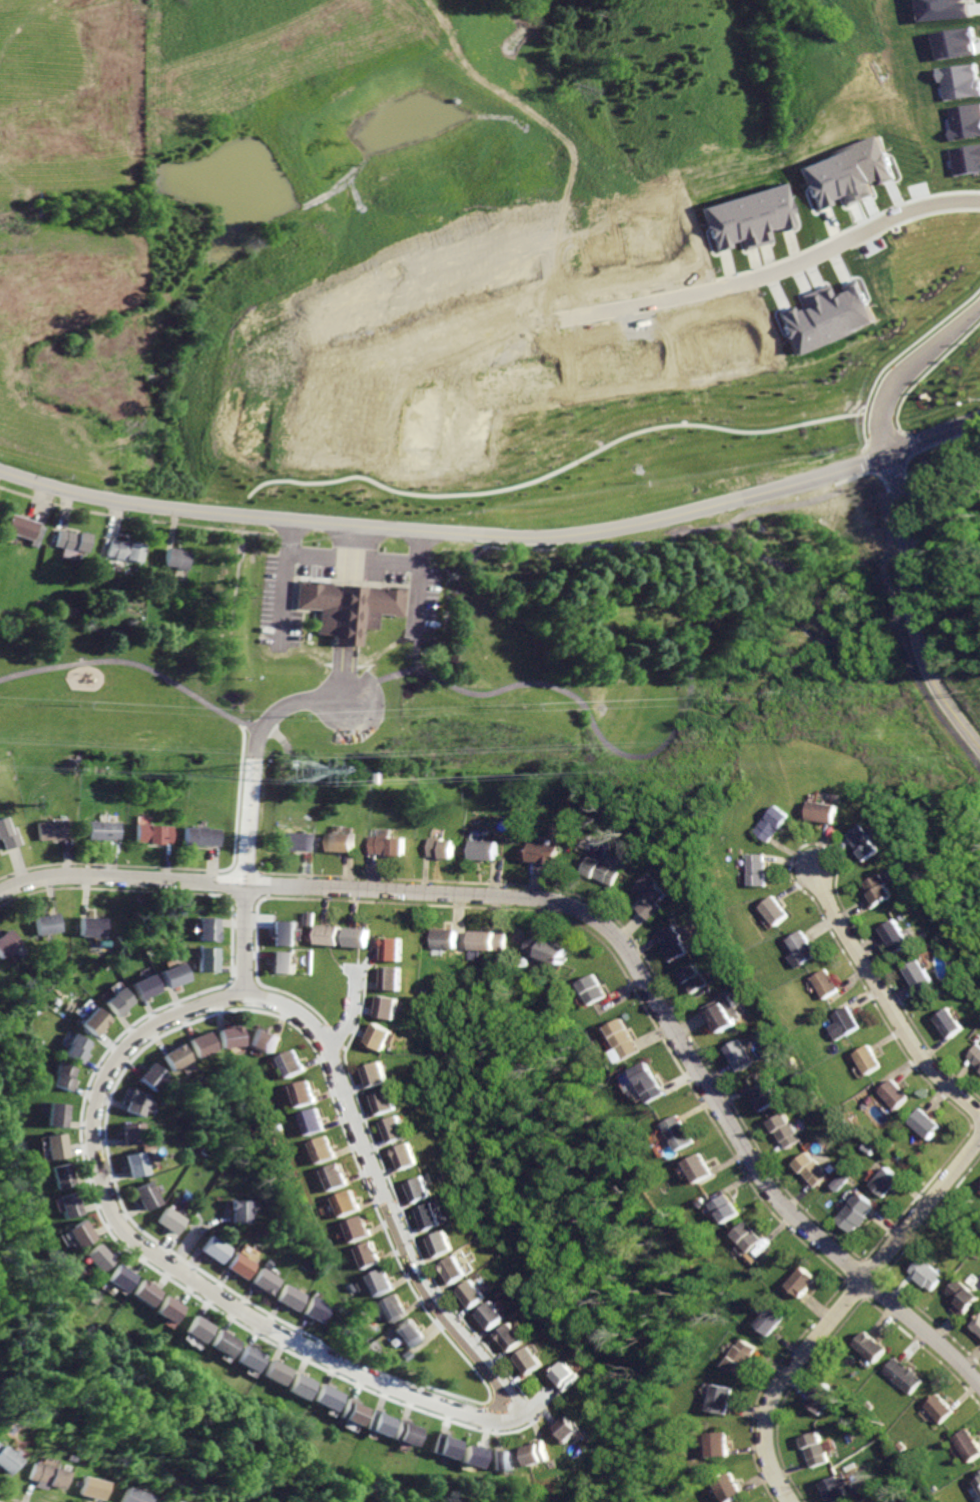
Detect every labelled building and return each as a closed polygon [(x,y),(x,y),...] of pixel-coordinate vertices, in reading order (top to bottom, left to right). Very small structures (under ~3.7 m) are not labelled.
[(951,139),(979,134),(979,103),(951,108),(954,129),(950,130),(951,139)] [(800,167),(817,210),(832,204),(830,198),(840,193),(845,205),(872,194),(868,182),(877,178),(880,184),(895,178),(878,136),(800,167)] [(953,175),(979,171),(979,144),(949,149),(953,175)] [(704,208),(713,237),(726,233),(729,241),(780,225),(777,217),(792,212),(783,184),(704,208)] [(778,317),(789,342),(865,308),(854,282),(778,317)] [(673,336),(679,361),(765,341),(759,316),(673,336)] [(10,514),(5,531),(26,538),(25,543),(37,546),(43,524),(10,514)] [(57,530),(53,546),(61,548),(60,550),(70,553),(70,550),(85,553),(89,534),(79,531),(78,535),(57,530)] [(110,539),(106,556),(141,563),(145,543),(128,540),(128,543),(110,539)] [(168,546),(165,566),(188,569),(191,552),(180,550),(180,548),(168,546)] [(322,580),(297,578),(295,609),(306,609),(306,607),(320,608),(322,580)] [(322,580),(320,608),(319,631),(334,632),(333,645),(349,646),(361,647),(362,630),(380,631),(381,616),(405,618),(406,585),(352,582),(322,580)] [(815,800),(812,818),(841,822),(844,805),(815,800)] [(781,804),(771,817),(769,816),(758,830),(771,841),(782,827),(784,829),(795,815),(781,804)] [(0,818),(0,837),(5,849),(23,842),(16,826),(11,828),(6,815),(0,818)] [(39,821),(41,839),(71,836),(69,818),(39,821)] [(90,819),(89,839),(108,839),(109,836),(122,836),(123,821),(90,819)] [(140,821),(139,840),(166,842),(165,844),(176,844),(177,826),(154,824),(154,822),(140,821)] [(869,823),(854,835),(866,850),(865,851),(872,860),(886,849),(880,842),(883,840),(869,823)] [(188,827),(187,845),(200,846),(200,843),(223,844),(224,829),(211,829),(211,826),(201,825),(201,828),(188,827)] [(287,831),(286,849),(310,850),(311,832),(287,831)] [(329,831),(329,850),(354,850),(355,832),(329,831)] [(372,836),(372,852),(391,852),(391,855),(407,855),(407,837),(372,836)] [(431,837),(430,855),(453,857),(454,841),(444,840),(444,838),(431,837)] [(471,840),(470,858),(497,858),(498,840),(471,840)] [(529,842),(527,860),(554,863),(556,845),(529,842)] [(749,853),(749,885),(770,885),(770,874),(767,874),(767,853),(749,853)] [(586,856),(578,873),(588,877),(589,875),(607,883),(614,869),(586,856)] [(646,872),(632,885),(642,896),(631,906),(644,920),(659,906),(656,902),(665,893),(646,872)] [(888,873),(870,882),(876,892),(868,896),(875,909),(900,895),(888,873)] [(778,894),(763,906),(778,925),(793,914),(778,894)] [(33,917),(38,937),(65,930),(60,910),(33,917)] [(302,911),(302,925),(312,925),(312,911),(302,911)] [(84,915),(83,935),(113,936),(114,917),(84,915)] [(201,915),(201,939),(218,939),(219,916),(201,915)] [(275,919),(274,944),(294,945),(295,919),(275,919)] [(903,919),(886,929),(901,954),(917,944),(903,919)] [(320,924),(318,942),(340,944),(341,925),(320,924)] [(348,926),(347,944),(371,945),(372,928),(348,926)] [(668,926),(655,935),(665,950),(662,952),(668,962),(684,952),(668,926)] [(1,956),(21,943),(11,928),(0,935),(0,954),(1,956)] [(436,928),(435,946),(459,947),(459,928),(436,928)] [(472,929),(473,949),(506,948),(505,932),(497,932),(496,928),(472,929)] [(805,930),(788,939),(802,964),(818,955),(805,930)] [(532,935),(526,951),(561,964),(567,948),(532,935)] [(387,936),(386,959),(405,960),(406,937),(387,936)] [(200,945),(200,969),(219,970),(219,946),(200,945)] [(273,950),(273,971),(293,971),(294,951),(273,950)] [(926,959),(910,968),(923,992),(940,983),(926,959)] [(185,961),(163,970),(170,987),(192,978),(185,961)] [(691,963),(677,972),(690,993),(704,984),(691,963)] [(385,966),(385,989),(403,990),(404,967),(385,966)] [(828,968),(811,977),(824,998),(840,989),(828,968)] [(155,973),(136,982),(143,998),(162,990),(155,973)] [(593,974),(576,984),(588,1004),(605,993),(593,974)] [(125,984),(115,992),(117,994),(108,1001),(117,1014),(137,1000),(125,984)] [(725,992),(698,1009),(708,1026),(710,1024),(716,1033),(732,1023),(725,1011),(733,1005),(725,992)] [(383,994),(378,1016),(397,1020),(402,998),(383,994)] [(850,1005),(834,1015),(838,1022),(828,1028),(836,1042),(862,1026),(850,1005)] [(98,1006),(83,1024),(97,1036),(112,1019),(98,1006)] [(956,1008),(941,1018),(954,1038),(970,1028),(956,1008)] [(620,1019),(605,1027),(611,1037),(608,1039),(614,1048),(616,1047),(622,1058),(637,1050),(620,1019)] [(377,1022),(367,1041),(384,1050),(394,1032),(377,1022)] [(242,1025),(244,1044),(223,1047),(221,1029),(242,1025)] [(257,1027),(250,1044),(271,1052),(278,1036),(257,1027)] [(209,1030),(190,1038),(198,1056),(217,1048),(209,1030)] [(77,1033),(66,1054),(81,1062),(92,1041),(77,1033)] [(738,1038),(720,1049),(734,1071),(751,1061),(738,1038)] [(182,1042),(163,1053),(172,1069),(192,1058),(182,1042)] [(870,1044),(854,1053),(866,1074),(882,1065),(870,1044)] [(972,1057),(979,1064),(979,1048),(972,1057)] [(294,1049),(278,1058),(289,1078),(306,1070),(294,1049)] [(60,1061),(52,1084),(70,1090),(78,1067),(60,1061)] [(153,1061),(140,1077),(156,1091),(170,1076),(153,1061)] [(363,1067),(369,1087),(389,1081),(382,1061),(363,1067)] [(647,1061),(630,1071),(637,1084),(635,1085),(646,1103),(662,1093),(651,1074),(654,1072),(647,1061)] [(892,1078),(878,1091),(895,1109),(909,1095),(892,1078)] [(309,1080),(291,1086),(298,1107),(316,1102),(309,1080)] [(761,1080),(745,1089),(758,1110),(773,1101),(761,1080)] [(134,1088),(126,1110),(143,1116),(151,1094),(134,1088)] [(372,1094),(379,1114),(398,1108),(391,1088),(372,1094)] [(51,1102),(48,1124),(66,1126),(69,1104),(51,1102)] [(921,1107),(907,1122),(927,1139),(940,1124),(921,1107)] [(318,1108),(300,1113),(307,1135),(325,1129),(318,1108)] [(780,1113),(764,1122),(780,1148),(796,1139),(780,1113)] [(676,1114),(661,1123),(677,1150),(692,1141),(676,1114)] [(398,1116),(381,1122),(390,1143),(406,1137),(398,1116)] [(122,1123),(124,1144),(145,1143),(144,1122),(122,1123)] [(46,1135),(50,1158),(69,1156),(65,1133),(46,1135)] [(326,1136),(309,1142),(318,1163),(334,1157),(326,1136)] [(408,1144),(393,1150),(401,1170),(416,1164),(408,1144)] [(126,1155),(130,1176),(148,1172),(144,1151),(126,1155)] [(699,1151),(682,1161),(695,1183),(712,1173),(699,1151)] [(802,1152),(788,1164),(809,1187),(822,1175),(802,1152)] [(52,1167),(57,1189),(74,1185),(69,1163),(52,1167)] [(337,1163),(321,1169),(329,1190),(345,1183),(337,1163)] [(885,1166),(870,1184),(885,1196),(900,1179),(885,1166)] [(838,1173),(827,1185),(834,1192),(845,1180),(838,1173)] [(424,1176),(406,1184),(414,1203),(432,1196),(424,1176)] [(150,1180),(134,1188),(145,1210),(160,1202),(150,1180)] [(349,1189),(330,1197),(339,1217),(357,1209),(349,1189)] [(856,1190),(846,1201),(848,1203),(834,1219),(852,1235),(867,1217),(865,1214),(873,1205),(856,1190)] [(76,1192),(58,1197),(64,1219),(82,1213),(76,1192)] [(721,1193),(707,1203),(721,1223),(736,1213),(721,1193)] [(235,1199),(234,1217),(234,1221),(253,1222),(253,1200),(235,1199)] [(435,1202),(417,1210),(426,1232),(444,1225),(435,1202)] [(168,1206),(157,1222),(175,1234),(186,1218),(168,1206)] [(360,1215),(342,1223),(350,1243),(369,1235),(360,1215)] [(86,1219),(68,1230),(79,1248),(96,1238),(86,1219)] [(743,1222),(730,1236),(747,1252),(760,1239),(743,1222)] [(448,1230),(430,1238),(438,1257),(456,1249),(448,1230)] [(212,1235),(203,1250),(223,1262),(232,1247),(212,1235)] [(370,1240),(352,1248),(361,1269),(379,1261),(370,1240)] [(99,1244),(85,1257),(99,1272),(113,1259),(99,1244)] [(239,1252),(230,1268),(249,1279),(258,1263),(239,1252)] [(459,1255),(443,1264),(455,1284),(471,1275),(459,1255)] [(920,1258),(909,1272),(914,1276),(913,1277),(925,1287),(927,1284),(932,1289),(943,1276),(920,1258)] [(118,1263),(107,1279),(126,1291),(136,1275),(118,1263)] [(264,1266),(254,1282),(273,1294),(283,1277),(264,1266)] [(381,1267),(365,1275),(374,1295),(391,1288),(381,1267)] [(799,1267),(784,1285),(799,1297),(814,1278),(799,1267)] [(143,1278),(133,1294),(151,1306),(161,1290),(143,1278)] [(474,1278),(460,1291),(476,1308),(490,1296),(474,1278)] [(958,1279),(947,1292),(958,1301),(952,1308),(963,1317),(979,1296),(958,1279)] [(288,1282),(279,1300),(299,1311),(309,1294),(288,1282)] [(167,1294),(156,1312),(174,1322),(184,1305),(167,1294)] [(394,1294),(379,1303),(390,1322),(405,1313),(394,1294)] [(314,1295),(307,1313),(327,1322),(335,1304),(314,1295)] [(495,1301),(480,1316),(494,1331),(509,1316),(495,1301)] [(770,1306),(755,1324),(770,1335),(784,1318),(770,1306)] [(197,1314),(186,1331),(203,1342),(214,1325),(197,1314)] [(411,1318),(397,1331),(411,1346),(425,1334),(411,1318)] [(513,1324),(499,1335),(512,1352),(526,1341),(513,1324)] [(219,1328),(209,1344),(231,1358),(241,1342),(219,1328)] [(866,1329),(854,1344),(875,1362),(887,1348),(866,1329)] [(739,1339),(723,1366),(739,1376),(755,1348),(739,1339)] [(246,1345),(238,1361),(258,1371),(266,1355),(246,1345)] [(531,1345),(516,1357),(529,1374),(544,1363),(531,1345)] [(408,1347),(400,1355),(406,1361),(414,1353),(408,1347)] [(272,1357),(264,1374),(283,1384),(292,1367),(272,1357)] [(897,1357),(885,1372),(911,1393),(923,1378),(897,1357)] [(569,1362),(556,1375),(562,1381),(559,1383),(568,1392),(583,1376),(569,1362)] [(297,1372),(289,1390),(309,1399),(317,1381),(297,1372)] [(823,1382),(805,1401),(820,1415),(838,1396),(823,1382)] [(324,1384),(316,1400),(338,1410),(346,1393),(324,1384)] [(714,1384),(709,1410),(727,1414),(732,1387),(714,1384)] [(941,1393),(928,1405),(943,1422),(957,1410),(941,1393)] [(352,1396),(342,1417),(361,1425),(369,1407),(360,1402),(361,1400),(352,1396)] [(375,1408),(368,1428),(389,1436),(395,1418),(385,1414),(385,1412),(375,1408)] [(575,1415),(558,1428),(570,1443),(587,1429),(575,1415)] [(402,1417),(395,1438),(415,1446),(422,1428),(410,1423),(411,1420),(402,1417)] [(956,1438),(971,1462),(979,1456),(979,1442),(971,1428),(956,1438)] [(814,1430),(796,1437),(801,1449),(803,1448),(810,1466),(825,1460),(814,1430)] [(439,1431),(433,1451),(455,1458),(460,1441),(449,1437),(450,1434),(439,1431)] [(707,1432),(709,1456),(727,1455),(726,1431),(707,1432)] [(527,1448),(532,1464),(551,1458),(546,1439),(534,1442),(535,1446),(527,1448)] [(467,1444),(462,1462),(481,1468),(488,1447),(476,1443),(475,1447),(467,1444)] [(7,1472),(17,1458),(0,1446),(0,1467),(7,1472)] [(490,1448),(491,1469),(514,1468),(513,1450),(504,1450),(504,1448),(490,1448)] [(29,1461),(26,1479),(44,1483),(44,1485),(59,1488),(62,1470),(50,1468),(50,1465),(29,1461)] [(715,1481),(727,1501),(730,1501),(744,1493),(731,1471),(715,1481)] [(818,1483),(828,1501),(835,1501),(845,1497),(840,1487),(847,1484),(842,1475),(836,1478),(835,1475),(818,1483)] [(79,1476),(74,1494),(98,1500),(103,1481),(79,1476)] [(114,1501),(141,1501),(144,1495),(120,1486),(114,1501)]
